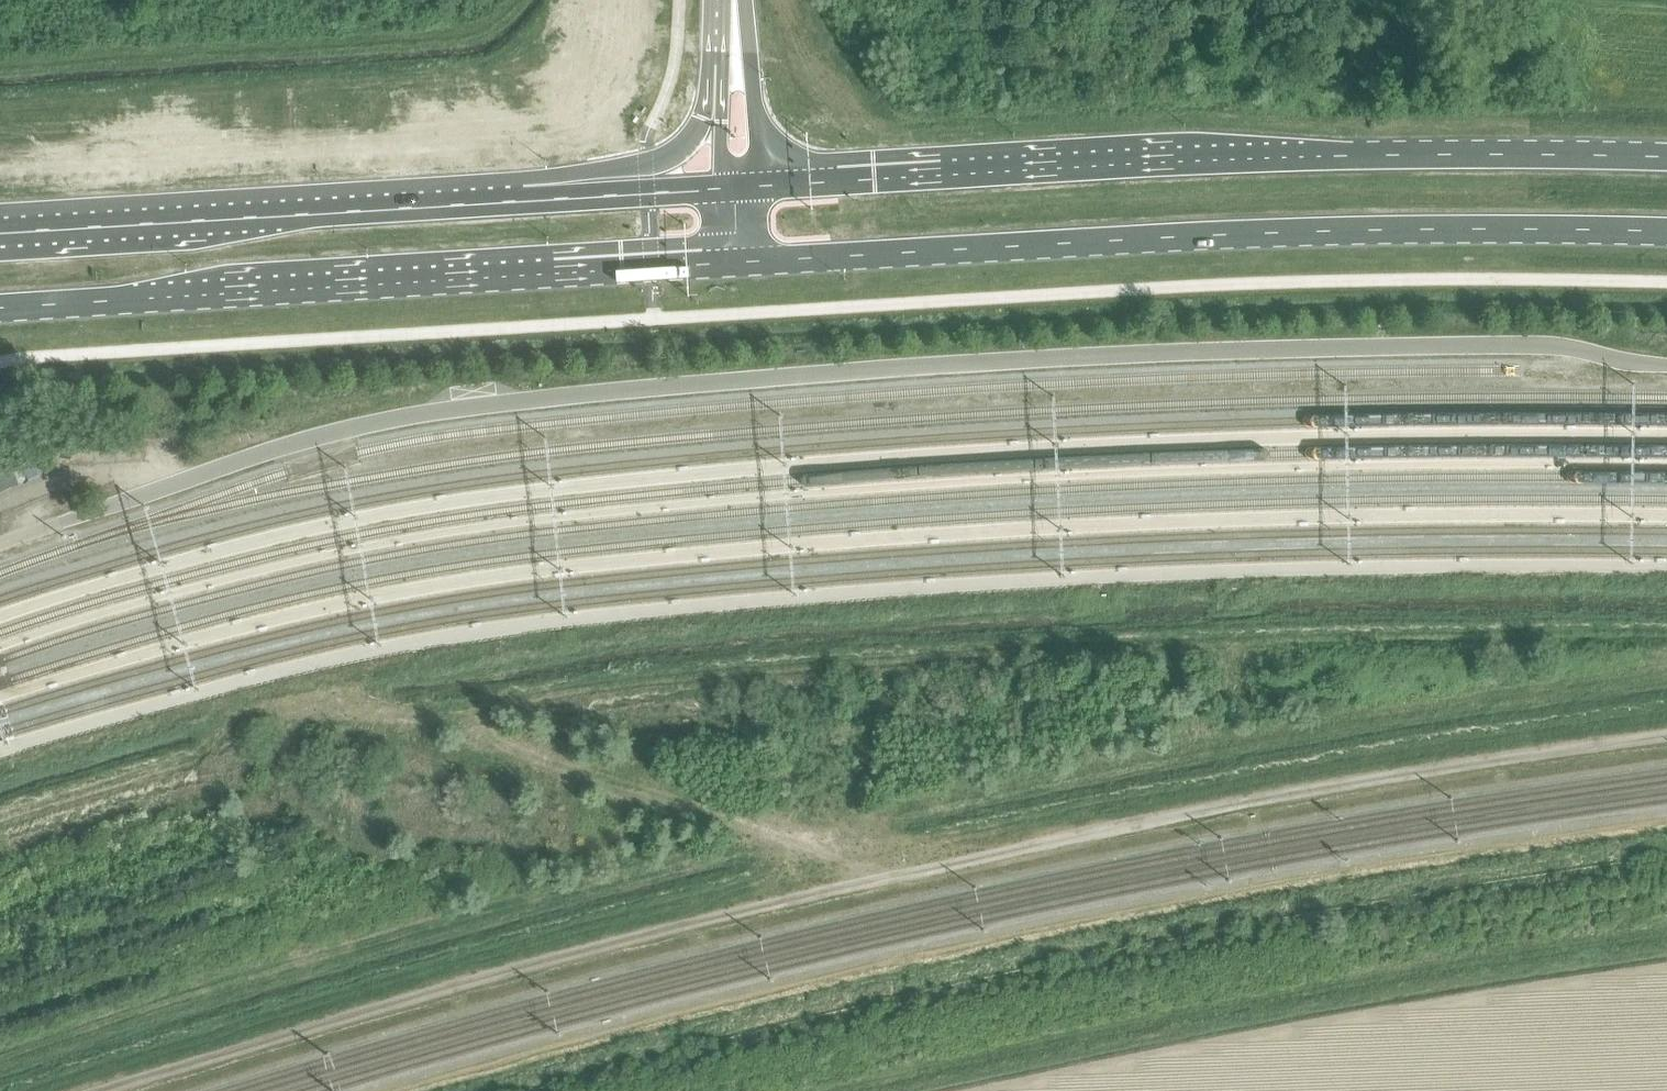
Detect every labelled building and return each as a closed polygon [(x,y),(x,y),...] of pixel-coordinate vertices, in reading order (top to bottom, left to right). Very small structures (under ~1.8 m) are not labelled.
[(1386,315),(1375,315),(1376,326),(1387,326),(1386,315)]
